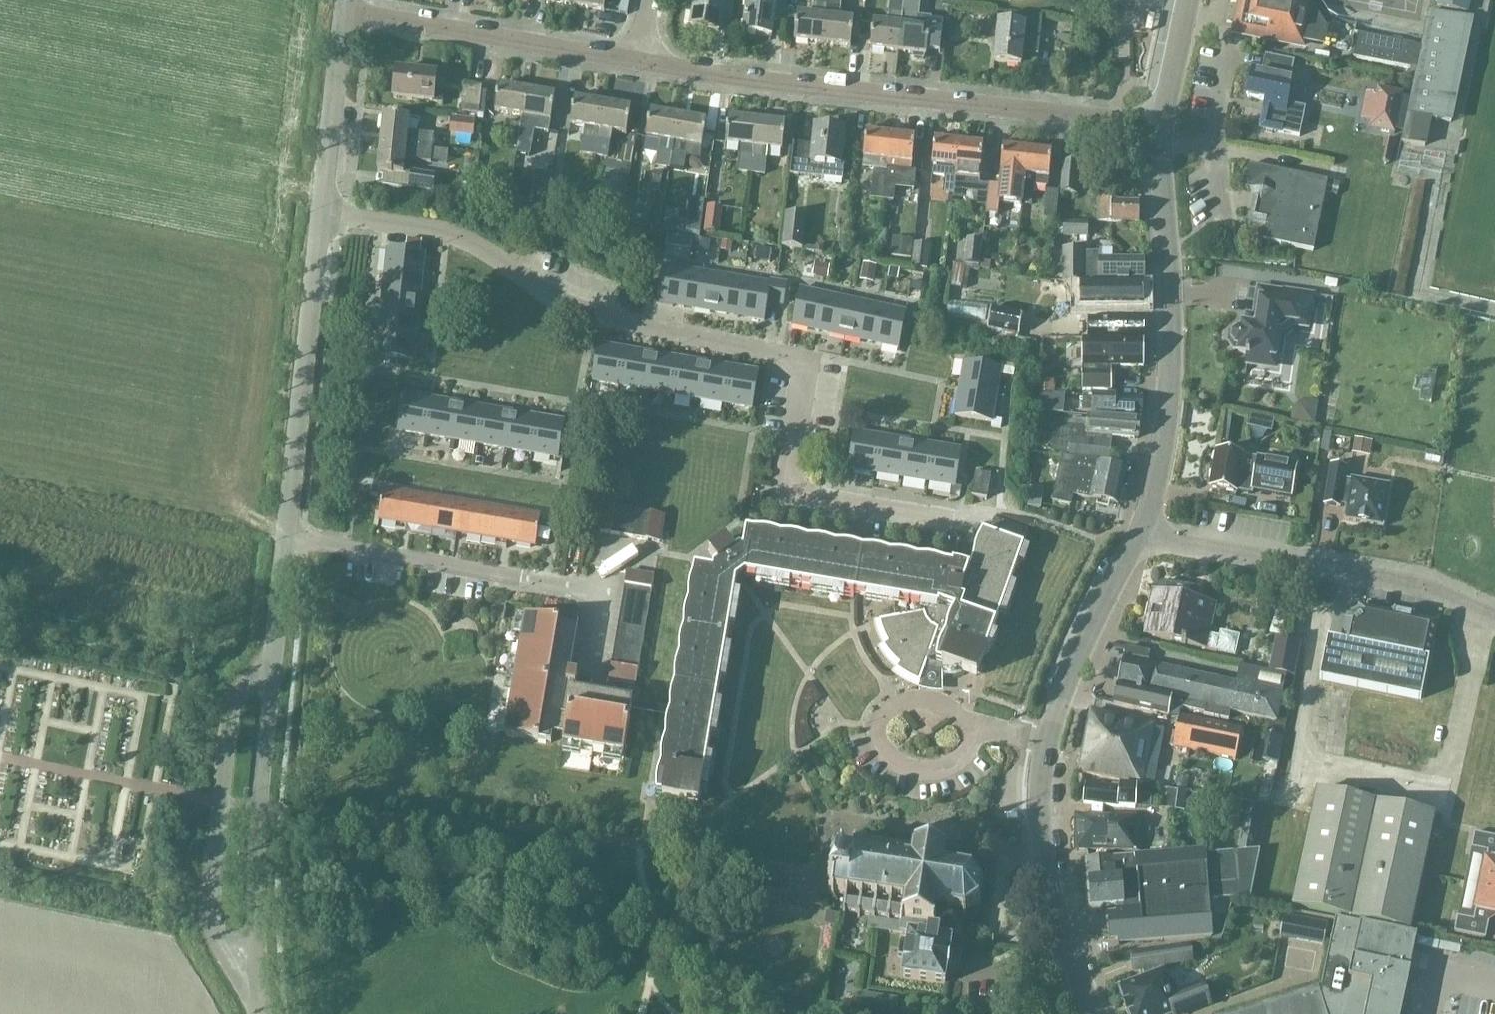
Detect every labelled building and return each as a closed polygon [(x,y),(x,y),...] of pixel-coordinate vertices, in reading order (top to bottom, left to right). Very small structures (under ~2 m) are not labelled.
[(574,7),(602,12),(604,0),(576,0),(574,7)] [(689,26),(716,31),(718,17),(731,19),(734,0),(693,0),(689,26)] [(742,34),(769,37),(771,23),(785,24),(788,0),(746,0),(742,34)] [(827,0),(812,0),(811,16),(796,14),(793,40),(821,43),(827,0)] [(821,43),(848,47),(851,21),(840,19),(842,0),(827,0),(821,43)] [(902,0),(888,0),(885,24),(873,23),(869,49),(897,51),(902,0)] [(897,51),(910,53),(911,58),(921,59),(922,54),(924,54),(925,51),(938,52),(941,22),(929,21),(929,18),(916,16),(918,0),(902,0),(897,51)] [(1236,14),(1233,27),(1236,28),(1235,33),(1243,35),(1302,47),(1310,5),(1311,0),(1239,0),(1236,14)] [(1435,6),(1467,14),(1470,0),(1436,0),(1435,6)] [(1020,53),(1036,55),(1040,18),(1009,14),(1008,24),(997,22),(993,62),(1019,65),(1020,53)] [(1415,45),(1358,33),(1353,58),(1410,69),(1415,45)] [(1299,138),(1305,109),(1286,105),(1291,78),(1290,78),(1294,62),(1266,57),(1263,72),(1252,70),(1247,98),(1273,103),(1272,111),(1264,110),(1260,129),(1299,138)] [(442,104),(443,90),(433,90),(435,75),(396,71),(393,99),(442,104)] [(486,92),(481,91),(481,87),(463,85),(461,112),(478,114),(484,114),(486,92)] [(521,117),(525,92),(497,87),(493,112),(521,117)] [(1395,134),(1403,92),(1376,87),(1375,94),(1366,92),(1360,120),(1370,122),(1368,129),(1395,134)] [(553,96),(525,92),(521,117),(549,121),(553,96)] [(591,155),(601,105),(573,100),(568,124),(584,127),(579,153),(591,155)] [(629,110),(601,105),(591,155),(607,158),(612,132),(625,134),(629,110)] [(668,168),(677,117),(649,113),(644,138),(659,141),(655,166),(668,168)] [(1405,113),(1399,141),(1425,146),(1431,119),(1405,113)] [(382,116),(379,144),(432,150),(434,135),(407,132),(408,119),(382,116)] [(475,119),(450,116),(449,134),(473,136),(475,119)] [(705,122),(677,117),(668,168),(683,171),(686,154),(675,152),(677,144),(700,148),(705,122)] [(750,173),(755,122),(727,118),(724,144),(739,145),(736,172),(750,173)] [(784,125),(755,122),(750,173),(763,175),(766,148),(781,150),(784,125)] [(534,128),(506,123),(503,141),(531,145),(534,128)] [(813,128),(811,145),(792,143),(789,174),(842,180),(844,165),(839,164),(842,131),(813,128)] [(882,200),(888,136),(864,133),(860,167),(873,169),(869,198),(882,200)] [(912,139),(888,136),(882,200),(893,201),(895,188),(914,190),(916,171),(909,170),(909,163),(912,139)] [(952,193),(957,143),(932,141),(930,165),(929,175),(944,177),(943,192),(952,193)] [(981,146),(957,143),(952,193),(963,195),(965,179),(978,180),(979,171),(981,146)] [(431,163),(432,150),(379,144),(376,172),(383,173),(381,185),(407,188),(410,173),(403,172),(404,160),(431,163)] [(1020,205),(1025,151),(1001,149),(999,173),(1000,173),(999,186),(988,185),(985,213),(997,215),(999,202),(1020,205)] [(1049,154),(1025,151),(1020,205),(1022,205),(1022,202),(1032,203),(1033,187),(1046,188),(1049,154)] [(1079,164),(1062,162),(1059,194),(1076,196),(1079,164)] [(1256,197),(1253,212),(1253,214),(1254,217),(1255,218),(1257,220),(1259,221),(1266,222),(1262,241),(1312,252),(1327,182),(1249,165),(1244,189),(1252,190),(1256,197)] [(434,176),(410,173),(407,188),(431,192),(434,176)] [(1058,192),(1046,191),(1043,220),(1055,221),(1058,192)] [(1138,223),(1138,202),(1109,202),(1109,197),(1097,197),(1097,222),(1138,223)] [(722,209),(707,207),(704,228),(720,230),(722,209)] [(807,215),(784,213),(780,246),(803,248),(807,215)] [(1087,222),(1063,221),(1062,237),(1087,237),(1087,222)] [(913,239),(891,237),(889,256),(911,258),(913,239)] [(982,241),(966,239),(963,264),(979,266),(982,241)] [(930,245),(914,243),(911,266),(927,268),(930,245)] [(1097,280),(1097,260),(1098,260),(1098,252),(1084,252),(1084,250),(1062,249),(1062,282),(1098,283),(1097,280)] [(387,250),(384,277),(421,281),(425,255),(387,250)] [(1142,259),(1098,260),(1097,260),(1097,280),(1142,280),(1142,259)] [(990,262),(981,260),(979,269),(989,271),(990,262)] [(969,267),(951,264),(947,286),(966,289),(969,267)] [(683,309),(689,272),(662,268),(656,304),(683,309)] [(710,313),(716,276),(689,272),(683,309),(710,313)] [(737,317),(743,280),(716,276),(710,313),(737,317)] [(418,308),(421,281),(384,277),(381,304),(418,308)] [(769,285),(743,280),(737,317),(764,321),(766,303),(782,306),(786,285),(769,282),(769,285)] [(1143,307),(1143,284),(1078,284),(1078,307),(1143,307)] [(1283,292),(1259,289),(1258,289),(1257,290),(1257,291),(1253,316),(1246,315),(1244,326),(1241,325),(1241,328),(1236,328),(1229,333),(1228,342),(1233,349),(1238,350),(1237,353),(1245,354),(1245,358),(1247,358),(1243,382),(1244,383),(1247,363),(1269,366),(1270,366),(1271,365),(1272,364),(1274,349),(1278,349),(1281,331),(1291,324),(1307,326),(1309,312),(1310,312),(1313,296),(1333,299),(1333,298),(1283,291),(1283,292)] [(818,333),(825,296),(799,291),(791,327),(818,333)] [(844,338),(852,302),(825,296),(818,333),(844,338)] [(871,344),(879,308),(852,302),(844,338),(871,344)] [(415,335),(418,308),(381,304),(378,330),(415,335)] [(1023,314),(991,307),(987,329),(1018,335),(1023,314)] [(906,313),(879,308),(871,344),(898,350),(906,313)] [(1087,336),(1143,336),(1143,318),(1087,318),(1087,336)] [(412,362),(415,335),(378,330),(375,357),(412,362)] [(1143,366),(1143,339),(1081,339),(1081,366),(1081,390),(1110,390),(1110,366),(1143,366)] [(617,387),(623,351),(596,346),(590,382),(617,387)] [(644,391),(650,355),(623,351),(617,387),(644,391)] [(671,396),(677,360),(650,355),(644,391),(671,396)] [(698,400),(704,364),(677,360),(671,396),(698,400)] [(963,362),(958,389),(995,396),(1000,369),(963,362)] [(724,405),(730,368),(704,364),(698,400),(724,405)] [(757,373),(730,368),(724,405),(751,409),(757,373)] [(990,423),(995,396),(958,389),(953,417),(990,423)] [(423,437),(429,400),(402,396),(396,432),(423,437)] [(1082,397),(1082,412),(1099,413),(1114,413),(1113,415),(1141,416),(1141,398),(1095,397),(1082,397)] [(1318,402),(1304,399),(1291,409),(1289,423),(1314,426),(1318,402)] [(450,441),(456,405),(429,400),(423,437),(450,441)] [(477,446),(483,409),(456,405),(450,441),(477,446)] [(503,450),(510,414),(483,409),(477,446),(503,450)] [(530,455),(536,418),(510,414),(503,450),(530,455)] [(1068,439),(1066,456),(1108,461),(1109,444),(1110,436),(1137,438),(1138,420),(1086,416),(1085,420),(1073,419),(1072,440),(1068,439)] [(563,423),(536,418),(530,455),(557,459),(563,423)] [(1331,433),(1324,432),(1320,450),(1328,451),(1331,433)] [(873,474),(879,437),(852,433),(846,470),(873,474)] [(900,479),(906,442),(879,437),(873,474),(900,479)] [(1373,441),(1354,438),(1351,454),(1370,457),(1373,441)] [(927,483),(933,446),(906,442),(900,479),(927,483)] [(960,451),(933,446),(927,483),(954,488),(960,451)] [(1241,457),(1242,456),(1215,451),(1208,487),(1235,491),(1248,494),(1249,490),(1289,497),(1295,466),(1255,458),(1255,460),(1241,457)] [(1060,456),(1051,500),(1069,504),(1071,495),(1117,506),(1125,470),(1096,463),(1097,460),(1060,456)] [(1343,481),(1345,469),(1329,466),(1323,505),(1339,507),(1339,505),(1345,507),(1343,520),(1342,520),(1342,521),(1382,528),(1382,527),(1381,526),(1388,486),(1350,480),(1350,482),(1343,481)] [(985,499),(988,477),(974,474),(970,497),(985,499)] [(403,525),(408,495),(381,490),(376,520),(403,525)] [(429,529),(434,499),(408,495),(403,525),(429,529)] [(455,534),(460,503),(434,499),(429,529),(455,534)] [(481,538),(486,508),(460,503),(455,534),(481,538)] [(607,534),(612,507),(600,505),(595,532),(607,534)] [(607,534),(620,536),(624,509),(612,507),(607,534)] [(507,542),(513,512),(486,508),(481,538),(507,542)] [(620,536),(632,538),(636,511),(624,509),(620,536)] [(665,515),(636,511),(632,538),(660,542),(665,515)] [(539,517),(513,512),(507,542),(534,547),(539,517)] [(524,615),(503,735),(551,743),(552,735),(563,737),(562,746),(623,757),(631,711),(667,717),(665,723),(664,730),(664,740),(660,750),(659,757),(659,767),(656,777),(654,784),(654,794),(655,796),(697,803),(735,582),(739,579),(743,576),(853,595),(893,601),(893,607),(893,613),(894,618),(878,621),(881,632),(886,643),(881,646),(888,656),(897,665),(894,669),(905,677),(918,683),(940,672),(940,676),(950,675),(960,673),(967,670),(975,666),(978,663),(981,661),(985,656),(989,651),(985,650),(1022,546),(982,531),(981,532),(976,539),(973,548),(971,558),(967,569),(966,568),(962,567),(957,565),(951,564),(950,566),(943,565),(940,565),(934,562),(926,561),(916,561),(906,557),(901,557),(899,556),(889,556),(879,553),(872,552),(861,552),(851,548),(844,547),(834,547),(824,544),(817,543),(807,542),(797,539),(790,538),(780,538),(770,535),(763,533),(752,533),(745,532),(744,533),(741,550),(737,549),(733,553),(724,540),(716,546),(707,552),(716,565),(712,568),(711,572),(694,569),(692,569),(691,577),(688,586),(687,594),(687,604),(683,613),(682,621),(682,631),(679,641),(678,648),(677,658),(674,668),(673,675),(673,685),(669,695),(668,703),(668,708),(632,702),(632,701),(589,694),(591,684),(588,680),(577,678),(577,676),(569,674),(570,670),(578,624),(524,615)] [(626,570),(624,583),(652,587),(654,575),(626,570)] [(1148,611),(1142,635),(1204,648),(1205,647),(1235,654),(1239,635),(1220,630),(1218,636),(1208,633),(1215,605),(1191,601),(1194,587),(1168,581),(1167,584),(1163,583),(1156,588),(1155,592),(1152,591),(1148,611)] [(650,600),(652,587),(624,583),(622,595),(650,600)] [(647,612),(650,600),(622,595),(620,607),(647,612)] [(645,624),(647,612),(620,607),(618,620),(645,624)] [(1346,621),(1341,642),(1427,660),(1434,625),(1359,609),(1358,613),(1346,621)] [(643,637),(645,624),(618,620),(616,632),(643,637)] [(641,649),(643,637),(616,632),(614,645),(641,649)] [(1427,660),(1341,642),(1326,639),(1318,680),(1419,700),(1427,660)] [(1274,640),(1268,671),(1284,674),(1292,676),(1298,645),(1274,640)] [(639,661),(641,649),(614,645),(612,657),(639,661)] [(1274,722),(1284,674),(1268,671),(1268,673),(1237,666),(1233,684),(1145,664),(1147,654),(1124,649),(1112,703),(1167,716),(1169,707),(1202,715),(1202,716),(1227,721),(1229,712),(1274,722)] [(630,673),(637,674),(639,661),(612,657),(610,669),(617,670),(624,671),(630,673)] [(178,684),(182,664),(171,662),(167,682),(178,684)] [(617,670),(610,669),(608,682),(615,683),(617,670)] [(617,670),(615,683),(621,684),(624,671),(617,670)] [(624,671),(621,684),(628,685),(630,673),(624,671)] [(630,673),(628,685),(635,686),(637,674),(630,673)] [(1152,726),(1089,713),(1077,773),(1140,786),(1152,726)] [(1242,728),(1179,714),(1172,746),(1235,761),(1242,728)] [(1085,785),(1083,804),(1134,809),(1134,808),(1148,809),(1149,798),(1135,798),(1135,786),(1110,786),(1110,788),(1085,785)] [(1408,931),(1433,816),(1316,791),(1292,907),(1408,931)] [(1265,817),(1268,796),(1253,794),(1250,815),(1265,817)] [(1138,818),(1075,817),(1074,850),(1138,852),(1138,818)] [(1480,885),(1494,888),(1494,836),(1474,832),(1470,847),(1487,851),(1480,885)] [(834,852),(828,894),(843,896),(841,912),(870,916),(868,928),(906,934),(900,976),(940,982),(945,945),(954,946),(956,930),(960,933),(962,932),(959,929),(962,917),(964,916),(963,914),(974,906),(978,907),(978,904),(975,903),(978,890),(980,889),(980,887),(978,887),(969,875),(972,872),(969,871),(967,873),(954,871),(954,868),(952,868),(954,858),(942,856),(943,845),(913,840),(912,849),(852,840),(850,855),(834,852)] [(1231,899),(1249,902),(1260,850),(1206,855),(1205,850),(1111,859),(1082,861),(1084,882),(1087,882),(1089,907),(1114,905),(1118,944),(1212,937),(1209,901),(1231,899)] [(1480,885),(1473,919),(1457,916),(1454,932),(1485,938),(1490,912),(1494,913),(1494,888),(1480,885)] [(1283,917),(1280,936),(1294,939),(1298,919),(1283,917)] [(1416,935),(1334,918),(1320,986),(1232,1013),(1398,1013),(1416,935)] [(1325,924),(1298,919),(1294,939),(1322,944),(1325,924)] [(1117,986),(1124,1005),(1127,1004),(1128,1010),(1126,1011),(1127,1013),(1184,1013),(1209,1004),(1207,1000),(1201,985),(1173,996),(1167,981),(1166,982),(1161,970),(1159,971),(1159,967),(1166,966),(1164,950),(1130,955),(1133,970),(1142,969),(1143,977),(1118,986),(1117,986)] [(861,993),(860,1005),(895,1010),(897,998),(861,993)]
